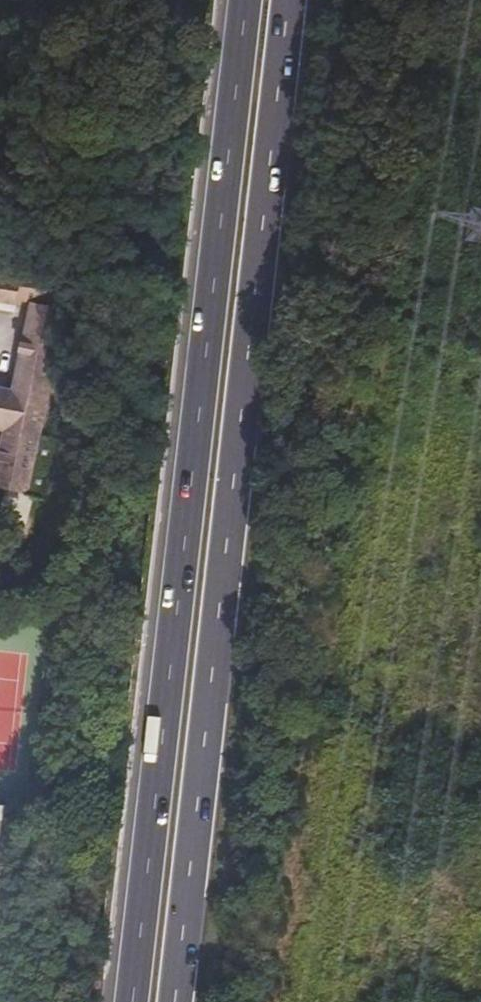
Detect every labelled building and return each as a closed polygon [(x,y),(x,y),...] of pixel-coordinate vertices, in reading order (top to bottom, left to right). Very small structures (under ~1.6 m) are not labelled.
[(35,301),(71,310),(78,280),(49,272),(0,265),(0,300),(22,304),(23,299),(35,301)] [(73,311),(71,310),(35,301),(15,387),(0,383),(0,427),(6,429),(0,461),(0,481),(34,489),(73,311)]
